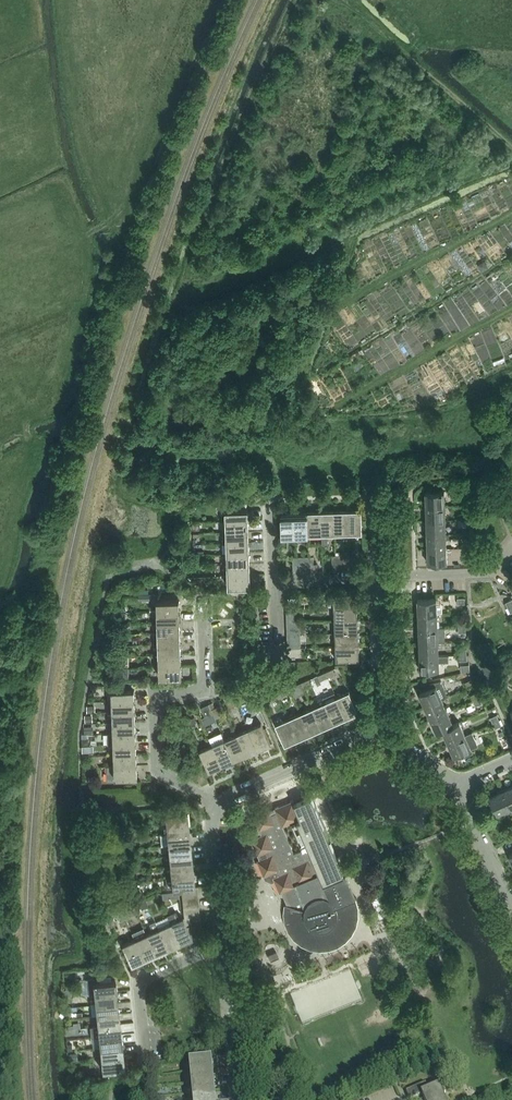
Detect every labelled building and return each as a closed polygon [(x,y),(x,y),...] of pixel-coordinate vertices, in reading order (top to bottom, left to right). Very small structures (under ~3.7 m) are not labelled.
[(427,506),(445,506),(444,491),(426,492),(427,506)] [(226,521),(249,520),(248,508),(234,509),(234,505),(221,505),(221,510),(226,510),(226,521)] [(427,506),(427,521),(446,520),(445,506),(427,506)] [(348,510),(335,511),(335,534),(349,533),(348,510)] [(348,510),(349,533),(362,533),(361,510),(348,510)] [(308,511),(295,512),(296,535),(309,534),(308,511)] [(321,511),(308,511),(309,534),(322,534),(321,511)] [(335,511),(321,511),(322,534),(323,544),(329,544),(329,534),(335,534),(335,511)] [(281,512),(282,535),(296,535),(295,512),(281,512)] [(458,519),(458,527),(467,526),(467,525),(474,525),(473,519),(466,519),(458,519)] [(226,521),(227,532),(249,531),(249,520),(226,521)] [(446,534),(446,520),(427,521),(427,535),(446,534)] [(227,532),(227,543),(250,542),(249,531),(227,532)] [(427,535),(428,549),(447,548),(446,534),(427,535)] [(227,543),(228,553),(250,552),(250,542),(227,543)] [(428,563),(447,563),(447,548),(428,549),(428,563)] [(228,553),(228,564),(250,563),(250,552),(228,553)] [(228,564),(229,575),(251,574),(250,563),(228,564)] [(229,586),(251,585),(251,574),(229,575),(229,586)] [(149,590),(138,590),(138,600),(149,600),(149,590)] [(334,607),(357,606),(357,592),(334,593),(334,607)] [(158,612),(180,611),(180,599),(157,600),(158,612)] [(419,614),(437,613),(437,599),(418,599),(419,614)] [(334,607),(335,620),(358,619),(357,606),(334,607)] [(287,609),(287,617),(300,616),(300,609),(287,609)] [(158,612),(158,623),(181,622),(180,611),(158,612)] [(419,614),(419,628),(438,628),(437,613),(419,614)] [(287,617),(287,625),(300,624),(300,616),(287,617)] [(358,633),(358,619),(335,620),(335,633),(358,633)] [(181,633),(181,622),(158,623),(159,633),(181,633)] [(287,633),(301,632),(300,624),(287,625),(287,633)] [(443,627),(438,628),(419,628),(420,642),(438,642),(444,641),(443,627)] [(287,640),(301,640),(301,632),(287,633),(287,640)] [(159,633),(159,644),(181,643),(181,633),(159,633)] [(335,633),(336,647),(359,646),(358,633),(335,633)] [(301,640),(287,640),(288,648),(301,648),(301,640)] [(420,642),(420,656),(439,655),(438,642),(420,642)] [(182,654),(181,643),(159,644),(159,655),(182,654)] [(336,660),(359,659),(359,646),(336,647),(336,660)] [(159,655),(160,666),(182,665),(182,654),(159,655)] [(439,656),(439,655),(420,656),(421,670),(439,670),(439,663),(449,662),(448,656),(439,656)] [(495,674),(490,663),(482,666),(487,678),(495,674)] [(160,677),(182,676),(182,665),(160,666),(160,677)] [(128,679),(128,668),(120,668),(120,679),(128,679)] [(333,669),(326,672),(328,678),(336,674),(333,669)] [(321,681),(328,678),(326,672),(318,676),(321,681)] [(310,679),(302,683),(304,688),(312,685),(310,679)] [(471,679),(465,682),(467,688),(474,685),(471,679)] [(448,696),(441,681),(430,683),(432,687),(419,693),(425,706),(442,699),(448,696)] [(296,692),(304,688),(302,683),(294,686),(296,692)] [(113,690),(113,701),(135,700),(135,689),(113,690)] [(288,695),(285,690),(278,693),(280,699),(288,695)] [(349,691),(337,697),(346,718),(358,712),(349,691)] [(334,723),(346,718),(337,697),(335,692),(323,698),(325,702),(334,723)] [(471,695),(473,700),(479,698),(477,692),(471,695)] [(272,702),(280,699),(278,693),(270,697),(272,702)] [(244,696),(236,699),(238,705),(246,701),(244,696)] [(482,703),(479,698),(473,700),(475,706),(482,703)] [(230,708),(238,705),(236,699),(228,703),(230,708)] [(442,699),(425,706),(431,719),(448,712),(442,699)] [(113,701),(113,712),(136,711),(135,700),(113,701)] [(325,702),(313,707),(322,728),(334,723),(325,702)] [(215,715),(213,710),(210,704),(202,707),(204,713),(207,718),(215,715)] [(216,708),(213,710),(215,715),(222,712),(220,707),(216,708)] [(313,707),(301,713),(310,734),(322,728),(313,707)] [(113,712),(113,723),(136,722),(136,711),(113,712)] [(448,712),(431,719),(437,732),(443,729),(453,724),(448,712)] [(301,713),(289,718),(298,739),(310,734),(301,713)] [(490,717),(493,723),(499,720),(497,714),(490,717)] [(196,717),(187,721),(190,726),(198,722),(196,717)] [(276,724),(285,745),(298,739),(289,718),(276,724)] [(499,720),(493,723),(495,728),(502,725),(499,720)] [(113,723),(114,733),(136,733),(136,722),(113,723)] [(449,742),(466,735),(460,722),(453,724),(443,729),(449,742)] [(84,723),(82,734),(92,734),(92,723),(84,723)] [(262,723),(249,729),(259,750),(271,745),(262,723)] [(247,755),(259,750),(249,729),(237,734),(247,755)] [(466,735),(449,742),(455,756),(462,752),(464,758),(474,753),(471,748),(479,744),(473,732),(466,735)] [(114,733),(114,744),(137,743),(136,733),(114,733)] [(237,734),(225,740),(235,761),(247,755),(237,734)] [(225,740),(213,745),(222,766),(235,761),(225,740)] [(114,744),(114,755),(137,754),(137,743),(114,744)] [(200,750),(210,772),(222,766),(213,745),(200,750)] [(114,755),(115,765),(137,765),(137,754),(114,755)] [(116,777),(138,776),(137,765),(115,765),(107,766),(107,780),(116,780),(116,777)] [(504,790),(511,807),(511,786),(504,790)] [(490,796),(498,813),(511,807),(504,790),(490,796)] [(262,835),(252,840),(260,859),(257,860),(264,877),(264,876),(266,879),(272,882),(275,881),(280,893),(282,892),(287,904),(286,905),(285,913),(286,922),(290,931),(296,938),(302,944),(303,944),(304,944),(311,947),(320,949),(329,948),(337,945),(343,941),(345,940),(351,934),(355,926),(358,917),(357,908),(355,899),(357,898),(346,873),(345,874),(334,848),(335,847),(331,839),(316,803),(315,802),(316,802),(312,793),(302,797),(303,799),(294,802),(293,800),(270,810),(269,808),(253,815),(260,830),(262,835)] [(164,811),(166,823),(188,821),(187,809),(164,811)] [(166,823),(167,833),(189,831),(188,821),(166,823)] [(258,828),(250,832),(253,838),(261,834),(258,828)] [(168,844),(190,842),(189,831),(167,833),(161,834),(162,845),(168,844)] [(168,844),(169,855),(191,853),(190,842),(168,844)] [(169,855),(170,866),(193,864),(191,853),(169,855)] [(170,866),(171,877),(194,874),(193,864),(170,866)] [(195,885),(194,874),(171,877),(172,888),(181,887),(195,885)] [(181,887),(182,894),(197,892),(197,885),(195,885),(181,887)] [(140,888),(132,891),(135,899),(143,896),(140,888)] [(198,899),(197,892),(182,894),(183,901),(198,899)] [(183,901),(184,907),(199,906),(198,899),(183,901)] [(127,918),(130,916),(138,912),(133,903),(122,908),(123,910),(124,913),(127,918)] [(199,906),(184,907),(185,915),(200,914),(199,906)] [(121,921),(127,918),(124,913),(123,910),(117,913),(121,921)] [(176,911),(167,915),(168,916),(170,922),(180,943),(193,937),(191,934),(196,932),(201,923),(200,919),(200,914),(185,915),(183,916),(179,918),(176,911)] [(168,948),(180,943),(170,922),(168,916),(156,922),(159,927),(168,948)] [(156,954),(168,948),(159,927),(147,933),(156,954)] [(147,933),(135,938),(145,959),(156,954),(147,933)] [(122,944),(131,965),(145,959),(135,938),(122,944)] [(276,951),(268,955),(270,961),(279,957),(276,951)] [(94,993),(117,991),(116,979),(111,979),(111,975),(95,977),(86,978),(88,993),(94,993)] [(94,993),(95,1004),(118,1001),(117,991),(94,993)] [(119,1012),(118,1001),(95,1004),(90,1005),(91,1015),(97,1015),(119,1012)] [(97,1015),(98,1025),(120,1023),(119,1012),(97,1015)] [(121,1034),(120,1023),(98,1025),(91,1026),(92,1037),(99,1036),(121,1034)] [(122,1045),(121,1034),(99,1036),(100,1047),(122,1045)] [(100,1047),(101,1058),(124,1056),(122,1045),(100,1047)] [(116,1067),(125,1066),(124,1056),(101,1058),(102,1069),(116,1067)] [(190,1060),(191,1072),(213,1070),(212,1057),(190,1060)] [(214,1080),(213,1070),(191,1072),(192,1082),(214,1080)] [(192,1082),(193,1093),(215,1091),(214,1080),(192,1082)] [(431,1087),(429,1088),(426,1082),(407,1091),(411,1099),(422,1094),(425,1099),(446,1099),(443,1094),(446,1092),(441,1082),(430,1086),(431,1087)] [(215,1091),(193,1093),(194,1099),(216,1099),(215,1091)]
